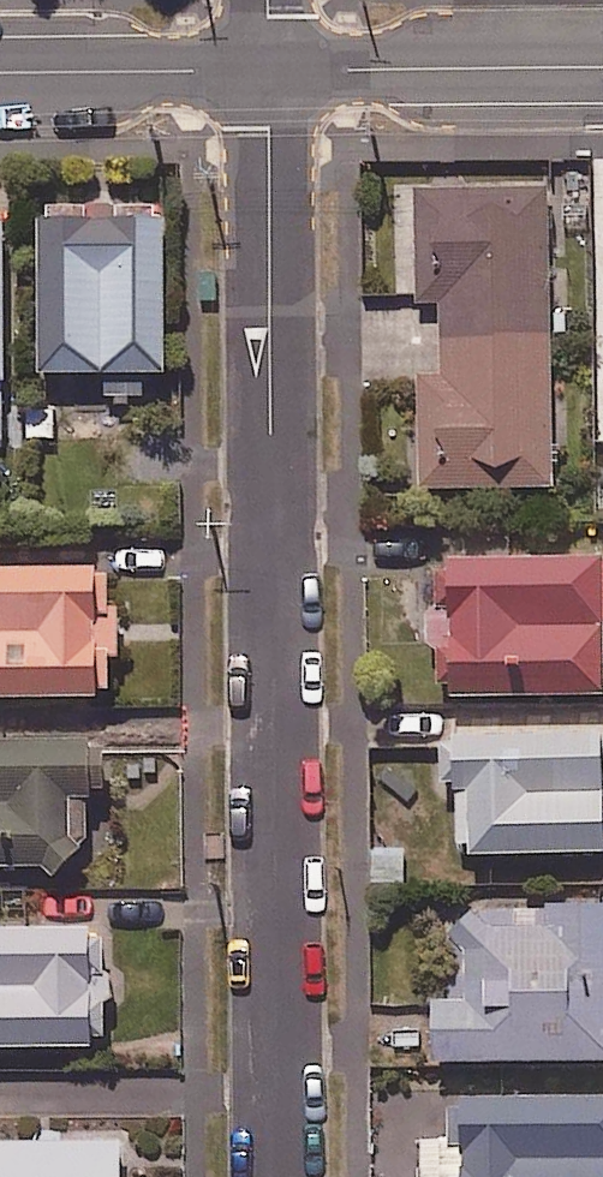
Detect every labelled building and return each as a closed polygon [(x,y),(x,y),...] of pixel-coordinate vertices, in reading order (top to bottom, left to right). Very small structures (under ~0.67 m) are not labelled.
[(553,196),(422,198),(424,305),(448,305),(449,384),(423,385),(425,494),(558,492),(553,196)] [(172,219),(45,222),(49,386),(176,383),(172,219)] [(10,227),(0,227),(0,391),(13,391),(10,227)] [(440,549),(442,686),(602,684),(602,546),(440,549)] [(108,708),(108,664),(125,664),(125,630),(108,630),(108,575),(0,575),(0,708),(108,708)] [(447,725),(449,777),(462,777),(465,847),(602,843),(602,719),(447,725)] [(92,876),(91,807),(111,807),(110,752),(0,754),(0,878),(92,876)] [(602,1050),(602,890),(549,890),(549,899),(461,899),(460,988),(437,988),(437,1049),(602,1050)] [(106,917),(0,918),(0,1036),(107,1035),(106,917)] [(423,1135),(424,1176),(602,1176),(602,1087),(446,1090),(447,1134),(423,1135)] [(122,1133),(0,1134),(0,1176),(122,1176),(122,1133)]
